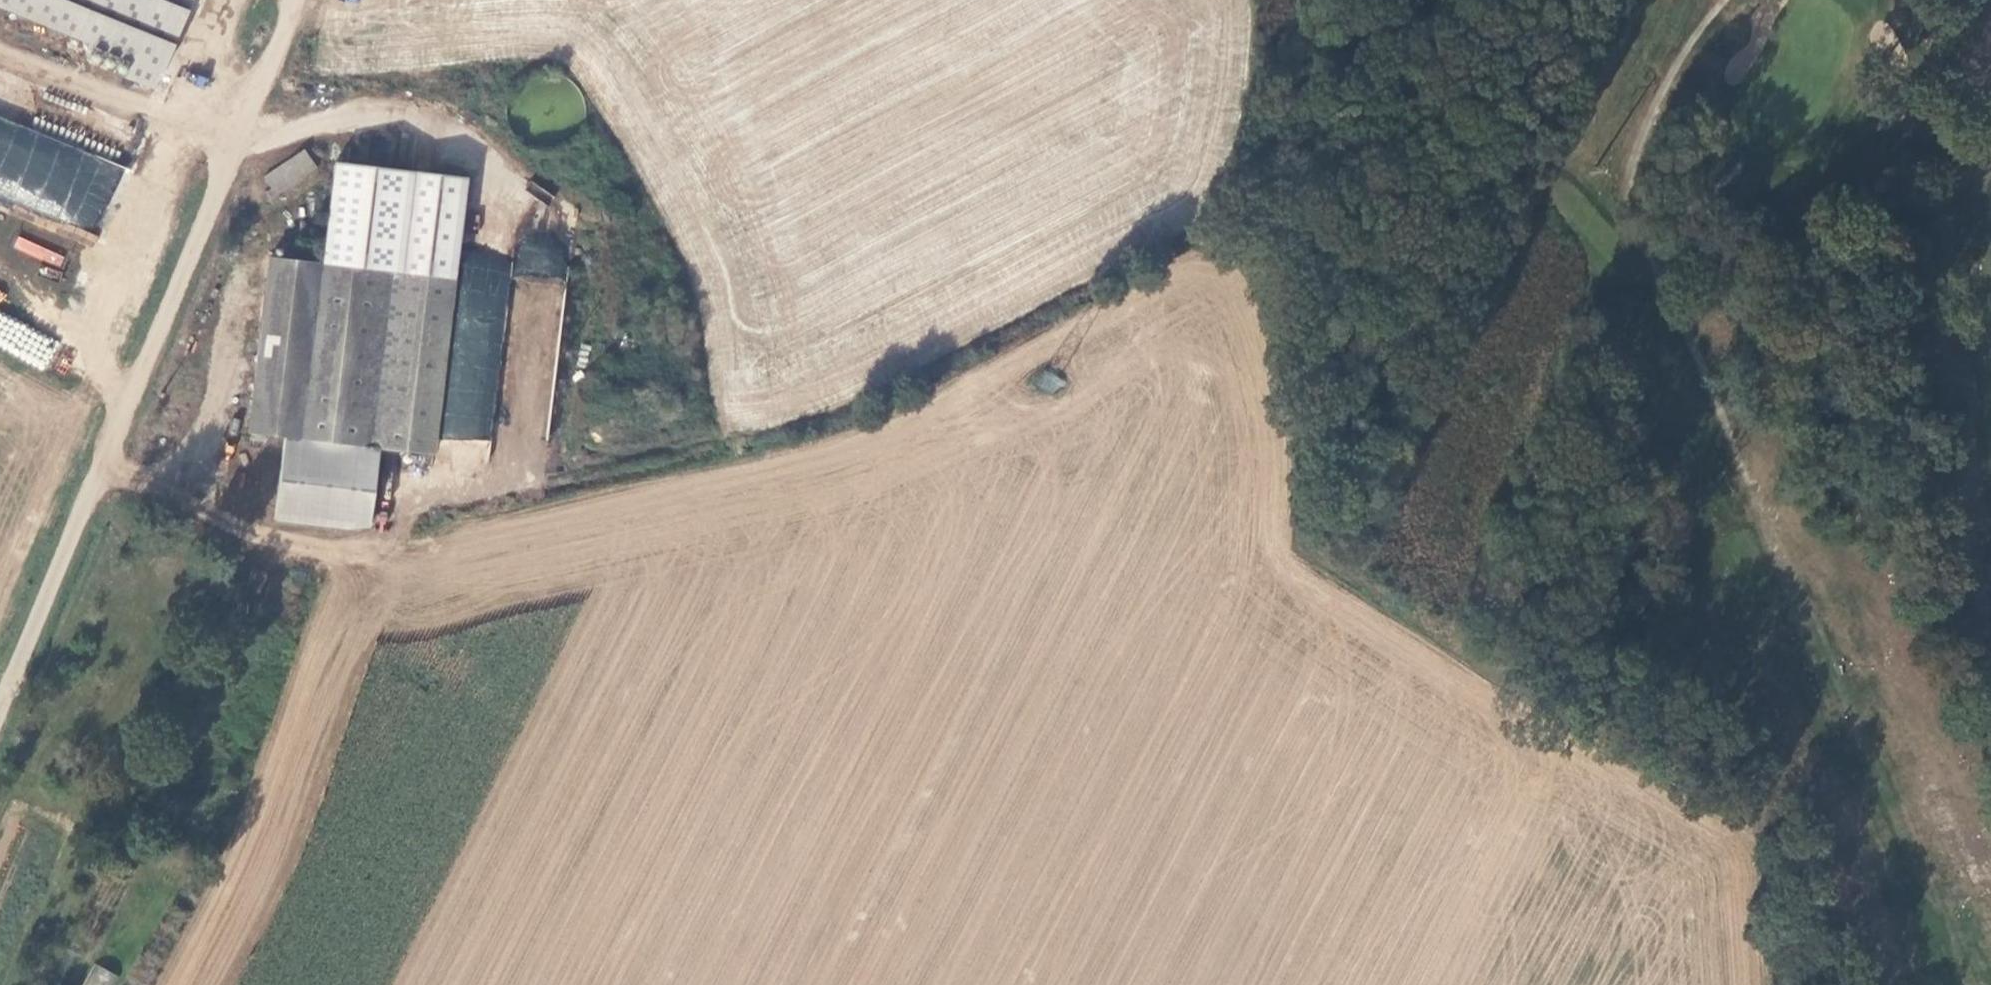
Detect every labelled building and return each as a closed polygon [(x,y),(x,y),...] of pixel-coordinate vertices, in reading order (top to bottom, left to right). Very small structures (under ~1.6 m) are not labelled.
[(136,40),(129,57),(157,69),(186,0),(39,0),(136,40)] [(122,166),(20,127),(11,149),(5,146),(0,160),(0,178),(14,183),(8,200),(96,233),(122,166)] [(301,168),(289,151),(247,175),(255,188),(249,194),(253,201),(301,168)] [(283,518),(356,527),(379,524),(389,447),(443,453),(476,178),(345,162),(333,264),(329,263),(331,247),(296,243),(294,259),(278,257),(257,433),(293,437),(283,518)] [(1046,372),(1040,386),(1055,393),(1062,378),(1046,372)] [(116,975),(94,963),(83,984),(110,984),(116,975)]
